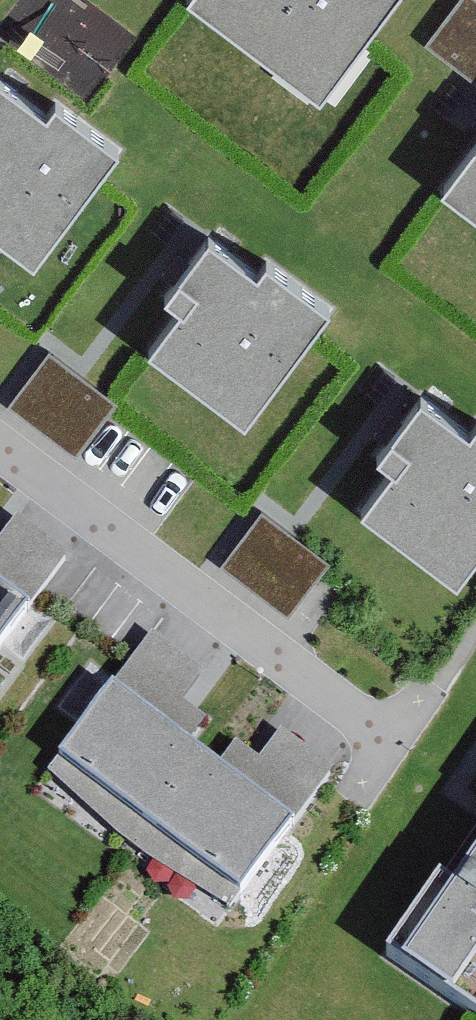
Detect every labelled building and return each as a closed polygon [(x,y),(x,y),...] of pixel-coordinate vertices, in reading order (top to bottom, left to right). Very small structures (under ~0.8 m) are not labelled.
[(319,97),(394,0),(192,0),(319,97)] [(425,36),(475,73),(475,0),(451,0),(425,36)] [(0,98),(0,233),(34,259),(120,147),(21,71),(0,98)] [(439,187),(475,215),(475,139),(439,187)] [(232,233),(146,345),(243,419),(329,306),(232,233)] [(48,343),(10,397),(78,443),(115,389),(48,343)] [(357,508),(451,579),(475,547),(475,420),(443,395),(357,508)] [(258,504),(224,561),(298,604),(332,547),(258,504)] [(32,614),(0,590),(0,655),(32,614)] [(104,689),(53,755),(238,896),(289,830),(104,689)] [(387,965),(469,1019),(475,1019),(475,834),(387,965)]
